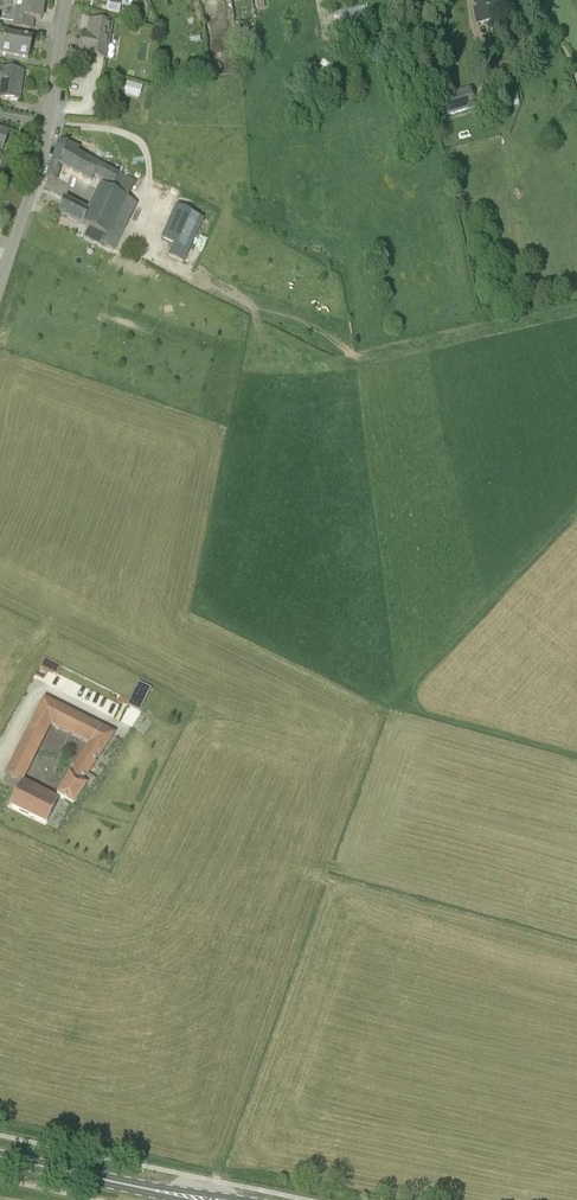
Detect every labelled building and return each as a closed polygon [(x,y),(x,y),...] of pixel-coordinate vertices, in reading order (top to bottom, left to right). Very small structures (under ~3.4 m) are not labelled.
[(14,26),(33,29),(33,28),(31,28),(33,18),(41,20),(44,2),(27,0),(23,0),(22,9),(16,8),(14,26)] [(477,8),(472,9),(475,23),(504,17),(500,0),(476,0),(477,8)] [(106,58),(111,24),(90,21),(88,35),(82,35),(79,54),(106,58)] [(5,34),(0,52),(28,59),(32,40),(5,34)] [(395,69),(404,68),(402,56),(393,57),(395,69)] [(19,100),(23,71),(0,68),(0,82),(1,83),(0,91),(0,96),(19,100)] [(141,98),(145,86),(128,81),(125,94),(141,98)] [(317,93),(329,92),(329,85),(316,86),(317,93)] [(442,123),(477,112),(469,89),(435,100),(442,123)] [(431,111),(434,120),(439,118),(437,109),(431,111)] [(9,131),(0,128),(0,156),(9,131)] [(78,153),(80,149),(59,142),(47,179),(56,181),(61,165),(92,181),(94,176),(113,185),(110,190),(100,186),(87,212),(63,201),(58,212),(88,227),(84,235),(113,249),(136,203),(127,199),(135,182),(78,153)] [(169,256),(186,262),(204,218),(175,206),(162,240),(173,244),(169,256)] [(44,656),(39,665),(52,672),(57,663),(44,656)] [(25,737),(40,744),(50,724),(90,744),(57,795),(73,805),(85,786),(81,783),(113,734),(44,699),(25,737)] [(22,781),(40,744),(25,737),(6,774),(21,781),(9,806),(11,807),(7,815),(42,832),(59,799),(22,781)]
